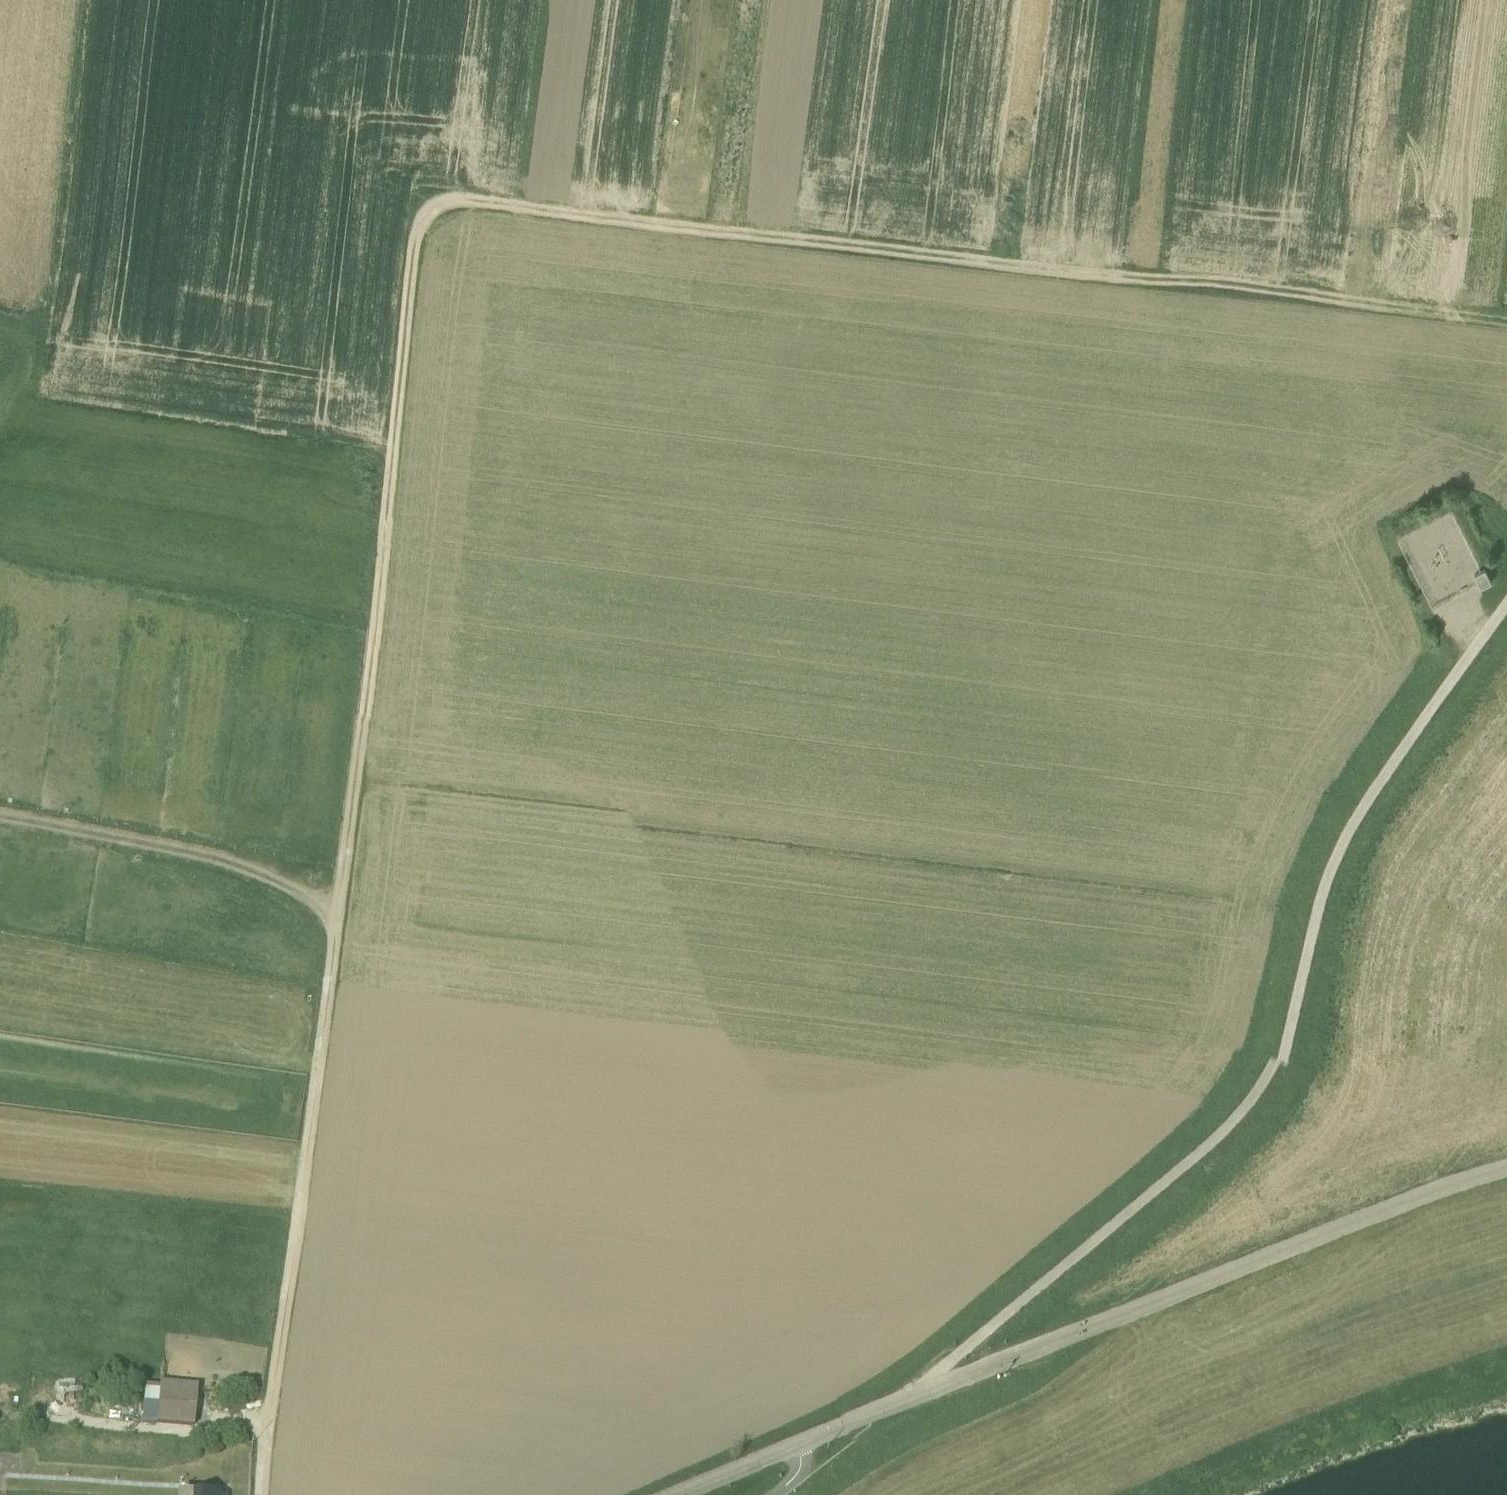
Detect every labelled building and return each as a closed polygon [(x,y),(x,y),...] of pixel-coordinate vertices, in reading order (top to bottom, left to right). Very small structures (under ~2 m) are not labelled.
[(195,1391),(158,1388),(157,1389),(154,1430),(155,1430),(192,1434),(193,1433),(196,1392),(195,1391)]
